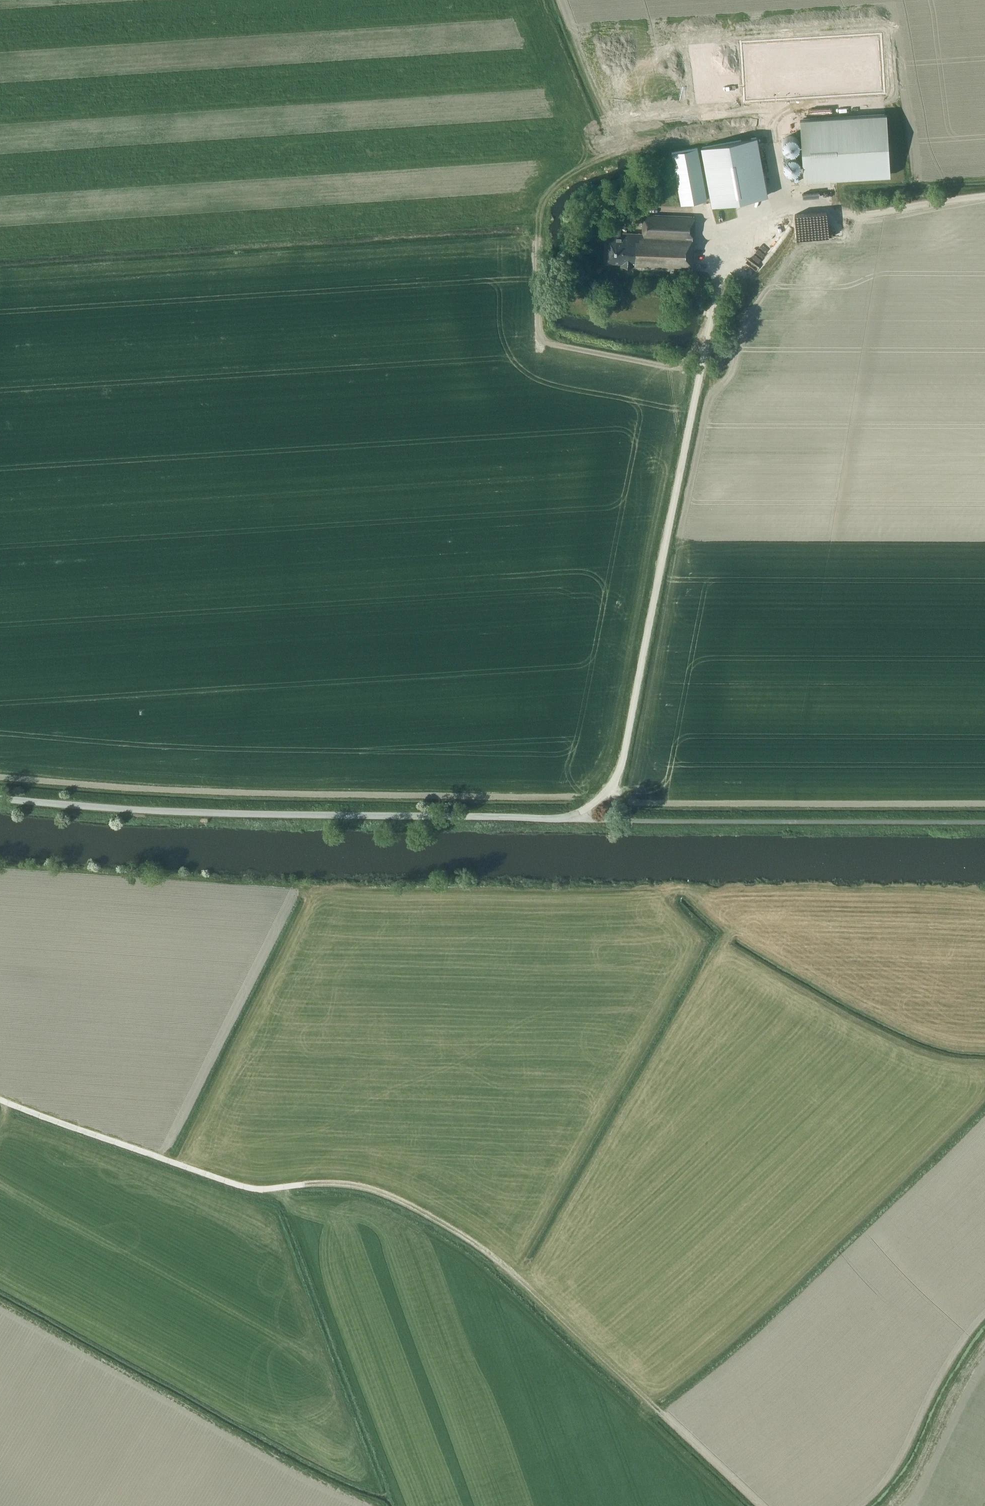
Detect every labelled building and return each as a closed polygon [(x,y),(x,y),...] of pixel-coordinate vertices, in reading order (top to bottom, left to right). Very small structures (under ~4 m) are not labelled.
[(739,52),(742,113),(884,104),(880,43),(739,52)] [(888,175),(885,114),(803,119),(806,180),(888,175)] [(787,170),(799,171),(801,136),(788,136),(787,170)] [(702,147),(713,205),(767,195),(756,137),(702,147)] [(672,152),(681,204),(707,199),(698,148),(672,152)] [(795,201),(780,207),(782,212),(797,205),(795,201)] [(610,235),(609,261),(622,261),(621,264),(633,265),(633,268),(693,271),(695,216),(643,214),(642,233),(621,232),(621,229),(611,228),(610,235)]
